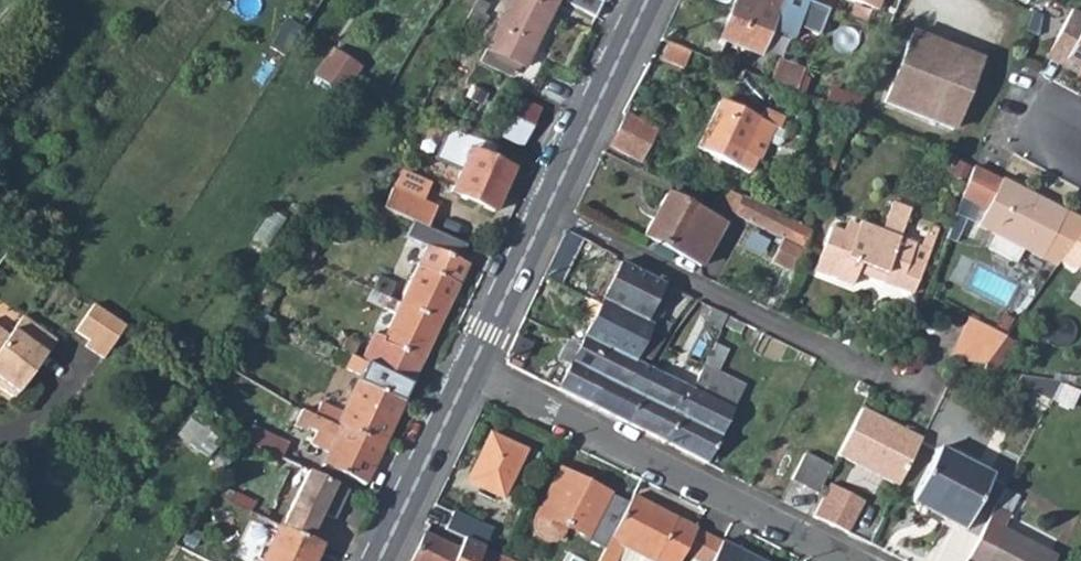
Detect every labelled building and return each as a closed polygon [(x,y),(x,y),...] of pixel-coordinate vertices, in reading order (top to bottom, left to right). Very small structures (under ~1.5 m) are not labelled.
[(488,48),(522,63),(525,65),(556,0),(511,0),(488,48)] [(720,38),(759,54),(780,0),(735,0),(720,38)] [(877,9),(880,0),(854,0),(877,9)] [(1048,51),(1080,69),(1080,19),(1069,12),(1048,51)] [(912,33),(885,101),(953,128),(980,60),(912,33)] [(689,49),(668,41),(662,55),(683,63),(689,49)] [(522,63),(488,48),(482,59),(517,75),(522,63)] [(1048,51),(1044,58),(1080,78),(1080,69),(1048,51)] [(762,58),(754,75),(780,85),(784,77),(787,69),(762,58)] [(334,98),(351,70),(332,59),(315,87),(334,98)] [(742,70),(736,68),(734,73),(740,76),(742,70)] [(358,74),(351,70),(334,98),(341,103),(358,74)] [(784,77),(780,85),(792,90),(795,82),(784,77)] [(511,90),(502,107),(530,120),(539,103),(511,90)] [(845,95),(840,109),(855,114),(860,101),(845,95)] [(824,103),(818,100),(815,108),(821,110),(824,103)] [(719,102),(698,147),(749,171),(755,158),(758,159),(766,142),(775,146),(782,143),(783,138),(783,132),(778,129),(783,120),(764,112),(759,120),(719,102)] [(530,120),(502,107),(494,126),(516,136),(523,139),(530,120)] [(627,115),(611,145),(641,160),(656,128),(627,115)] [(448,119),(434,150),(460,163),(449,185),(491,205),(512,160),(491,151),(496,140),(476,131),(448,119)] [(401,159),(391,178),(415,190),(425,171),(401,159)] [(973,163),(963,197),(986,203),(996,170),(973,163)] [(841,176),(836,192),(847,195),(853,180),(841,176)] [(391,178),(382,198),(413,214),(425,219),(434,199),(415,190),(391,178)] [(978,223),(995,233),(988,246),(1016,261),(1023,247),(1057,264),(1080,231),(1080,221),(1001,180),(978,223)] [(728,191),(719,207),(732,214),(741,197),(728,191)] [(667,194),(644,234),(701,264),(722,224),(667,194)] [(741,197),(732,214),(748,222),(783,239),(803,248),(810,229),(793,221),(742,195),(741,197)] [(893,199),(889,206),(908,213),(910,206),(893,199)] [(852,236),(841,232),(829,228),(813,269),(851,283),(856,272),(859,264),(868,268),(865,276),(883,282),(887,274),(902,280),(908,263),(922,269),(929,248),(921,245),(899,236),(908,213),(889,206),(880,229),(858,221),(856,226),(852,236)] [(428,239),(399,299),(438,318),(466,260),(457,256),(465,239),(425,219),(413,214),(406,228),(428,239)] [(846,222),(841,232),(852,236),(856,226),(846,222)] [(927,231),(921,245),(929,248),(937,229),(932,227),(929,232),(927,231)] [(783,239),(773,260),(794,270),(803,248),(783,239)] [(622,262),(602,300),(651,325),(646,336),(660,342),(670,323),(659,317),(673,290),(663,283),(663,281),(622,262)] [(887,274),(883,282),(911,293),(922,269),(908,263),(902,280),(887,274)] [(859,264),(856,272),(865,276),(868,268),(859,264)] [(380,277),(374,288),(375,288),(385,292),(390,296),(395,284),(380,277)] [(386,335),(373,362),(389,370),(409,380),(438,318),(399,299),(390,296),(385,292),(380,304),(396,312),(407,317),(396,340),(386,335)] [(589,325),(580,345),(608,359),(617,343),(637,353),(652,359),(660,342),(646,336),(651,325),(602,300),(601,303),(588,297),(578,319),(589,325)] [(713,306),(705,322),(719,329),(727,313),(713,306)] [(88,347),(106,360),(128,329),(96,307),(78,332),(92,342),(88,347)] [(17,395),(61,338),(29,312),(14,332),(0,322),(0,382),(17,395)] [(396,312),(386,335),(396,340),(407,317),(396,312)] [(954,353),(1004,373),(1019,336),(968,316),(954,353)] [(571,365),(558,389),(586,403),(598,379),(603,381),(607,374),(624,380),(633,362),(637,353),(617,343),(608,359),(580,345),(567,338),(557,358),(571,365)] [(359,342),(353,352),(365,359),(370,347),(359,342)] [(710,349),(702,363),(716,371),(726,351),(712,344),(710,349)] [(320,397),(315,408),(380,439),(400,398),(382,389),(389,370),(373,362),(365,359),(353,352),(348,350),(344,364),(359,371),(342,408),(320,397)] [(808,354),(805,361),(810,364),(814,357),(808,354)] [(598,379),(586,403),(626,424),(653,372),(633,362),(624,380),(607,374),(603,381),(598,379)] [(689,390),(663,442),(705,463),(744,385),(716,371),(702,363),(689,390)] [(541,365),(535,377),(549,384),(555,372),(541,365)] [(653,372),(626,424),(663,442),(689,390),(653,372)] [(1036,376),(1030,387),(1051,398),(1060,380),(1036,376)] [(859,379),(856,386),(868,392),(871,385),(859,379)] [(315,408),(306,405),(299,417),(314,424),(317,420),(333,427),(325,444),(319,456),(362,478),(380,439),(315,408)] [(209,456),(228,431),(197,408),(178,434),(209,456)] [(919,441),(858,411),(835,457),(897,487),(919,441)] [(325,444),(333,427),(317,420),(314,424),(312,429),(318,441),(325,444)] [(265,434),(260,445),(278,453),(284,442),(265,434)] [(491,434),(471,474),(483,479),(481,486),(501,496),(524,450),(491,434)] [(938,449),(911,502),(963,529),(991,474),(938,449)] [(803,453),(791,478),(817,492),(830,467),(803,453)] [(304,465),(277,523),(305,535),(318,508),(330,514),(344,484),(326,477),(304,465)] [(536,517),(534,523),(535,528),(541,538),(544,540),(551,541),(555,540),(560,537),(565,532),(567,528),(586,536),(608,493),(559,470),(536,517)] [(471,474),(468,479),(481,486),(483,479),(471,474)] [(830,483),(813,517),(834,528),(841,513),(851,494),(830,483)] [(841,513),(834,528),(846,534),(863,499),(851,494),(841,513)] [(597,560),(615,560),(616,559),(621,560),(680,560),(684,553),(689,541),(696,528),(630,495),(597,560)] [(968,557),(976,560),(1052,560),(1055,556),(1003,528),(1010,513),(995,505),(968,557)] [(454,511),(445,528),(467,538),(483,545),(485,543),(489,533),(491,529),(454,511)] [(251,559),(255,560),(308,560),(318,540),(305,535),(277,523),(270,520),(251,559)] [(684,553),(699,560),(710,560),(721,540),(696,528),(689,541),(684,553)] [(489,533),(485,543),(503,552),(508,542),(489,533)] [(482,548),(477,557),(426,534),(412,560),(509,560),(482,548)] [(721,540),(710,560),(761,560),(721,540)]
